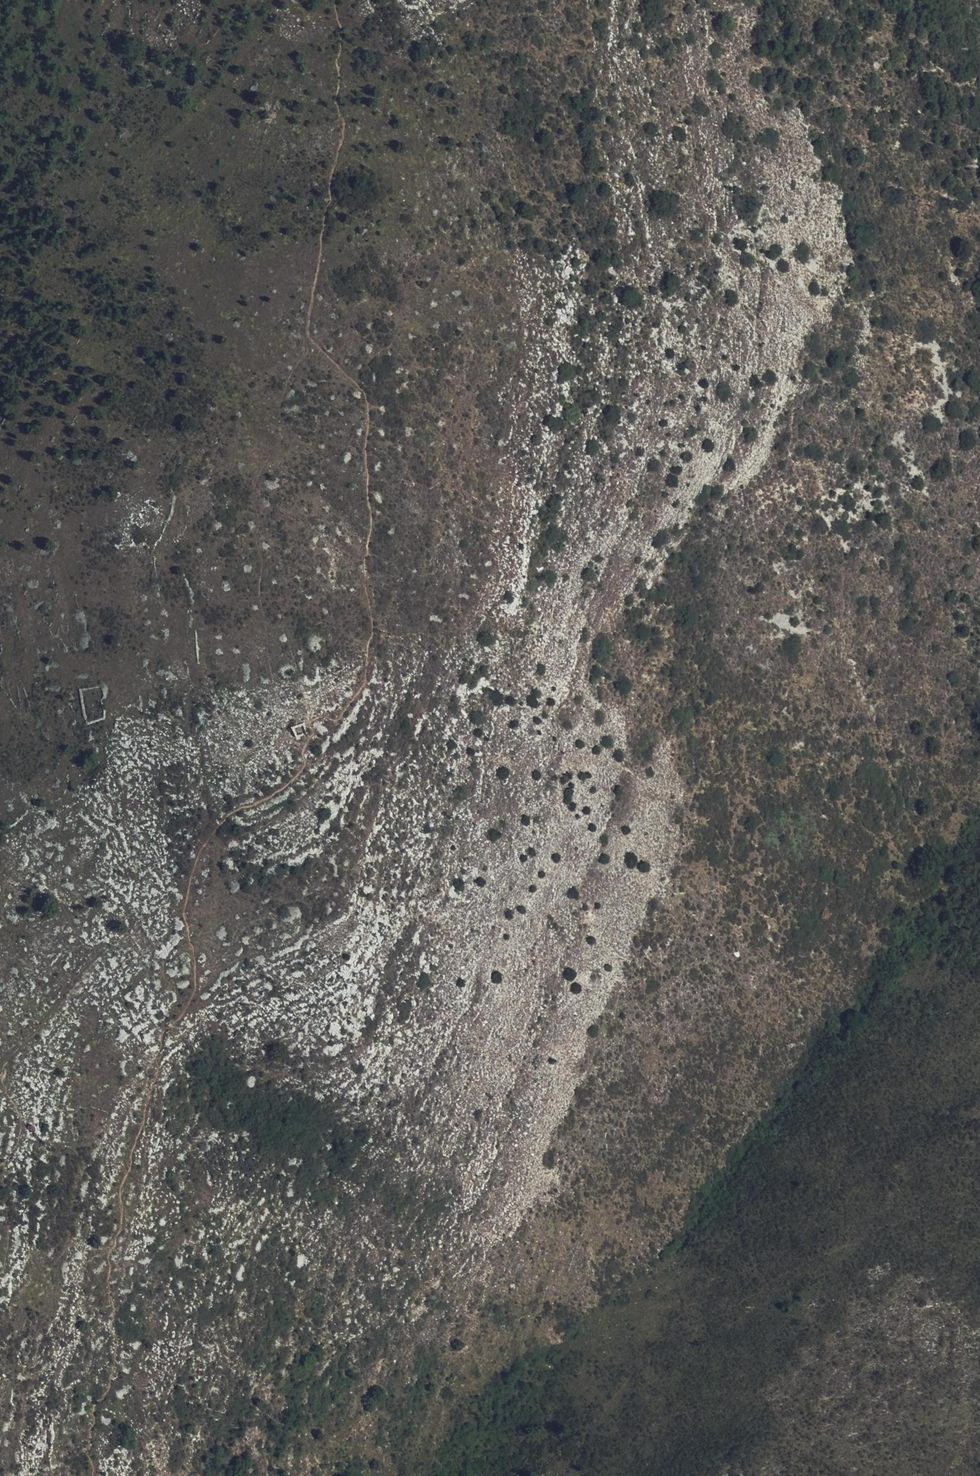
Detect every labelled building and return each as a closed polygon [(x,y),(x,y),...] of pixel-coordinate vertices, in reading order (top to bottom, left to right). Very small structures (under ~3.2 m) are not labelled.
[(304,722),(292,727),(297,737),(308,734),(304,722)]
